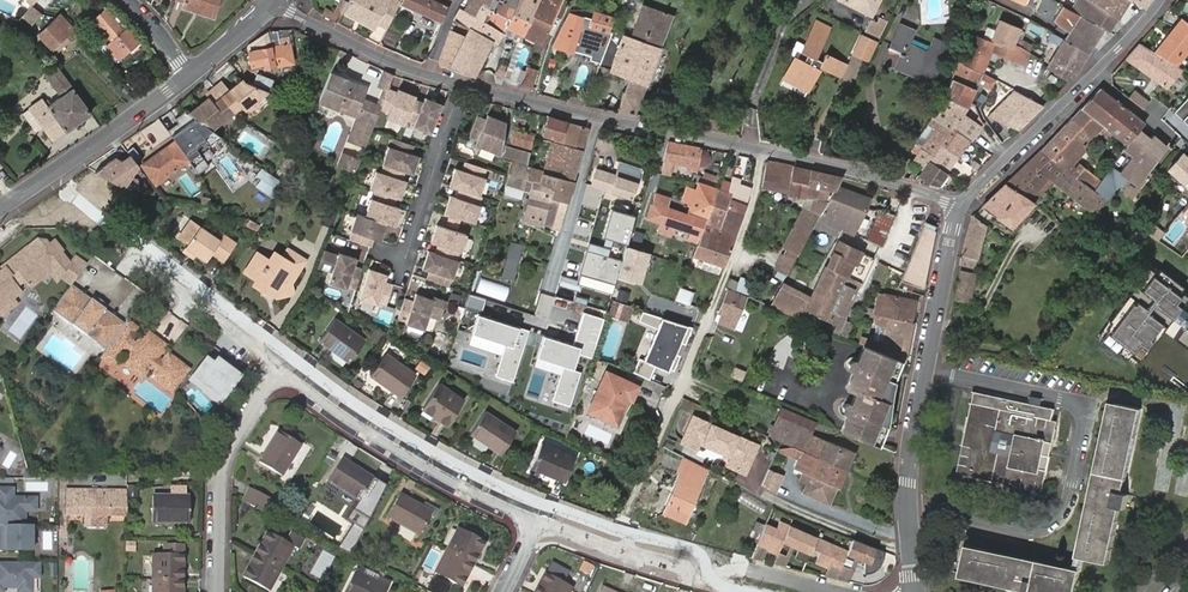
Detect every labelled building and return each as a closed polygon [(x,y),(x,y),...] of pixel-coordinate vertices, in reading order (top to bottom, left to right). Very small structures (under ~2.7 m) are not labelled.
[(175,1),(183,3),(181,8),(214,19),(221,0),(175,0),(175,1)] [(387,0),(346,0),(341,11),(374,30),(376,24),(386,29),(399,3),(399,2),(395,0),(388,0),(387,0)] [(399,2),(399,3),(441,22),(449,6),(436,0),(400,0),(399,2)] [(517,0),(497,0),(497,1),(495,0),(494,0),(469,0),(464,11),(461,9),(455,20),(470,29),(492,41),(496,43),(501,35),(505,28),(517,0)] [(524,36),(540,0),(517,0),(505,28),(524,36)] [(563,0),(540,0),(524,36),(542,45),(563,0)] [(878,0),(841,0),(871,15),(878,0)] [(1071,10),(1072,10),(1078,14),(1103,28),(1107,31),(1126,0),(1076,0),(1071,10)] [(601,56),(598,65),(608,69),(608,70),(629,79),(646,85),(647,85),(662,46),(660,45),(671,16),(643,5),(630,37),(622,33),(621,35),(612,31),(611,32),(605,48),(601,56)] [(1072,10),(1071,10),(1063,5),(1062,5),(1051,21),(1054,25),(1062,30),(1066,32),(1081,37),(1087,42),(1089,43),(1103,28),(1078,14),(1072,10)] [(34,24),(42,15),(33,7),(25,16),(34,24)] [(323,8),(321,14),(335,18),(337,12),(323,8)] [(124,32),(106,10),(93,20),(112,42),(107,46),(119,59),(138,43),(127,30),(124,32)] [(617,18),(596,10),(594,21),(593,27),(611,32),(612,31),(617,18)] [(591,44),(605,48),(611,32),(593,27),(594,21),(570,14),(567,25),(564,24),(553,47),(573,52),(575,46),(589,50),(591,44)] [(69,41),(77,35),(60,16),(57,19),(38,33),(55,52),(68,40),(69,41)] [(863,33),(880,38),(885,21),(868,16),(863,33)] [(1182,18),(1154,51),(1176,65),(1187,50),(1187,23),(1182,18)] [(975,35),(961,63),(983,72),(993,51),(1023,62),(1028,51),(1020,46),(1021,42),(1015,40),(1020,28),(999,19),(989,41),(975,35)] [(829,29),(816,23),(802,52),(808,56),(805,62),(795,57),(784,78),(809,91),(821,67),(838,75),(844,65),(825,56),(821,61),(815,58),(829,29)] [(899,54),(894,65),(931,82),(947,46),(934,41),(928,54),(907,45),(913,31),(898,25),(888,49),(899,54)] [(1062,39),(1087,53),(1103,28),(1089,43),(1087,42),(1081,37),(1066,32),(1062,39)] [(473,76),(492,41),(470,29),(467,34),(465,39),(449,69),(473,76)] [(294,64),(289,31),(264,33),(249,44),(247,45),(251,67),(263,65),(264,69),(294,64)] [(465,39),(449,31),(437,64),(441,66),(444,67),(449,69),(465,39)] [(849,54),(866,63),(877,41),(860,32),(849,54)] [(1075,74),(1087,53),(1062,39),(1051,32),(1048,37),(1060,45),(1051,60),(1075,74)] [(1020,46),(1028,51),(1032,46),(1022,40),(1021,42),(1020,46)] [(1154,51),(1140,42),(1126,58),(1167,86),(1182,69),(1176,65),(1154,51)] [(893,67),(894,65),(899,54),(888,49),(882,62),(893,67)] [(1051,60),(1046,68),(1067,81),(1071,78),(1072,78),(1075,74),(1051,60)] [(961,63),(958,62),(950,79),(974,91),(983,72),(961,63)] [(509,64),(503,76),(520,82),(524,69),(509,64)] [(524,69),(520,82),(530,86),(536,69),(526,65),(524,69)] [(51,141),(89,113),(55,68),(44,77),(59,98),(47,107),(41,99),(22,114),(35,132),(41,127),(51,141)] [(376,85),(386,89),(391,75),(382,71),(376,85)] [(330,72),(319,101),(338,109),(341,104),(358,111),(363,99),(368,88),(330,72)] [(267,91),(268,92),(272,83),(255,75),(250,86),(267,91)] [(646,85),(629,79),(625,90),(641,96),(646,85)] [(974,91),(950,79),(944,91),(941,96),(944,97),(966,107),(974,91)] [(213,88),(228,107),(236,101),(243,110),(267,91),(250,86),(244,83),(242,80),(228,91),(220,82),(213,88)] [(1137,129),(1144,122),(1099,87),(1080,107),(1118,137),(1126,144),(1137,129)] [(188,115),(210,130),(224,118),(220,114),(228,107),(213,88),(205,94),(207,98),(188,115)] [(379,106),(378,110),(386,113),(384,118),(401,125),(404,119),(412,99),(412,96),(395,89),(394,92),(386,89),(379,106)] [(1042,106),(1013,89),(999,103),(1029,118),(1042,106)] [(1147,110),(1157,98),(1147,91),(1143,95),(1135,89),(1129,97),(1147,110)] [(617,111),(635,113),(641,96),(625,90),(617,111)] [(419,102),(412,99),(404,119),(411,122),(410,126),(429,134),(429,133),(440,105),(421,97),(419,102)] [(966,107),(944,97),(932,116),(969,141),(980,126),(963,114),(966,107)] [(1177,112),(1187,120),(1187,98),(1177,112)] [(356,117),(359,118),(373,124),(378,110),(379,106),(363,99),(358,111),(356,117)] [(1017,130),(1029,118),(999,103),(986,116),(1017,130)] [(341,104),(338,109),(356,117),(358,111),(341,104)] [(224,118),(232,112),(228,107),(220,114),(224,118)] [(1118,137),(1080,107),(1071,117),(1092,137),(1098,130),(1113,142),(1118,137)] [(188,115),(184,112),(174,119),(177,123),(167,131),(174,142),(188,161),(196,174),(208,167),(196,148),(205,142),(209,147),(221,139),(210,130),(188,115)] [(517,113),(515,122),(524,124),(526,116),(517,113)] [(486,120),(476,117),(468,137),(478,141),(476,146),(501,155),(503,139),(504,135),(505,122),(487,115),(486,120)] [(969,141),(932,116),(928,123),(933,126),(921,145),(916,141),(914,144),(930,154),(936,145),(957,159),(969,141)] [(359,118),(356,117),(347,140),(350,141),(359,118)] [(538,137),(563,145),(569,122),(545,117),(538,137)] [(1085,144),(1092,137),(1071,117),(1041,150),(1064,167),(1089,187),(1097,178),(1079,163),(1091,150),(1085,144)] [(370,132),(373,124),(359,118),(350,141),(364,147),(370,132)] [(563,145),(581,152),(588,127),(569,122),(563,145)] [(933,126),(928,123),(916,141),(921,145),(933,126)] [(1093,190),(1104,199),(1114,187),(1116,189),(1126,176),(1139,186),(1149,173),(1147,171),(1166,146),(1153,136),(1150,139),(1137,129),(1126,144),(1124,148),(1130,154),(1121,166),(1118,169),(1118,170),(1112,165),(1103,178),(1093,190)] [(511,145),(530,150),(533,137),(513,132),(511,145)] [(396,140),(390,138),(388,147),(385,147),(379,164),(381,165),(403,172),(411,174),(416,156),(409,154),(411,145),(396,140)] [(188,161),(174,142),(141,166),(155,185),(188,161)] [(701,150),(701,149),(688,146),(667,142),(663,162),(687,167),(687,169),(696,171),(697,167),(701,150)] [(550,143),(542,170),(547,171),(554,149),(552,148),(553,144),(550,143)] [(527,179),(553,189),(556,177),(572,183),(581,152),(563,145),(562,147),(553,144),(552,148),(554,149),(547,171),(542,170),(542,172),(534,170),(536,161),(528,158),(526,166),(530,168),(527,179)] [(930,154),(914,144),(910,150),(916,154),(912,161),(918,164),(922,167),(927,160),(947,173),(957,159),(936,145),(930,154)] [(132,147),(127,152),(130,156),(135,163),(141,158),(132,147)] [(521,202),(523,193),(527,179),(530,168),(526,166),(528,158),(529,154),(506,147),(502,159),(511,162),(501,195),(521,202)] [(701,150),(697,167),(705,169),(709,153),(701,150)] [(1020,192),(1033,201),(1051,181),(1064,167),(1041,150),(1013,176),(1025,185),(1020,192)] [(1183,153),(1169,169),(1186,185),(1187,182),(1187,158),(1183,153)] [(135,163),(130,156),(121,162),(116,159),(107,165),(110,167),(105,170),(102,168),(95,173),(123,189),(133,172),(134,173),(137,166),(135,163)] [(354,172),(359,161),(345,156),(340,167),(354,172)] [(912,161),(906,156),(894,175),(902,177),(912,161)] [(938,186),(947,173),(927,160),(922,167),(914,180),(938,186)] [(974,170),(978,165),(973,161),(969,166),(974,170)] [(454,168),(448,186),(458,189),(478,196),(484,178),(483,177),(486,169),(464,162),(461,170),(454,168)] [(761,190),(786,195),(792,168),(767,163),(761,190)] [(662,164),(661,174),(669,175),(671,165),(662,164)] [(914,180),(922,167),(918,164),(908,179),(914,180)] [(401,180),(403,172),(381,165),(379,173),(374,172),(368,190),(371,191),(395,198),(398,199),(404,182),(401,180)] [(1051,181),(1093,214),(1104,199),(1093,190),(1089,187),(1064,167),(1051,181)] [(818,219),(830,196),(833,192),(836,187),(841,179),(811,172),(792,168),(786,195),(812,201),(787,249),(797,256),(818,219)] [(638,177),(617,170),(615,175),(595,169),(589,186),(631,199),(638,177)] [(280,185),(260,170),(255,176),(260,180),(254,187),(270,198),(280,185)] [(1011,226),(1033,201),(1020,192),(1025,185),(1013,176),(983,206),(1011,226)] [(550,198),(566,203),(572,183),(556,177),(553,189),(550,198)] [(718,229),(735,234),(749,187),(740,185),(741,180),(732,177),(728,193),(718,229)] [(524,211),(545,217),(550,198),(553,189),(527,179),(523,193),(528,194),(524,211)] [(704,224),(717,190),(696,183),(686,214),(667,208),(670,199),(655,194),(652,204),(650,205),(645,220),(659,224),(656,233),(670,238),(674,230),(698,238),(704,224)] [(853,207),(841,229),(852,233),(866,203),(868,199),(836,187),(833,192),(830,196),(853,207)] [(449,196),(443,213),(473,223),(479,205),(477,205),(480,196),(478,196),(458,189),(455,198),(449,196)] [(723,269),(735,234),(718,229),(728,193),(717,190),(704,224),(698,238),(690,257),(723,269)] [(392,207),(395,198),(371,191),(369,200),(371,200),(364,217),(384,224),(393,227),(399,209),(392,207)] [(818,219),(841,229),(853,207),(830,196),(818,219)] [(543,226),(558,231),(566,203),(550,198),(545,217),(543,226)] [(623,199),(614,230),(629,235),(639,203),(623,199)] [(894,216),(879,209),(876,216),(891,223),(894,216)] [(1160,238),(1172,247),(1187,229),(1187,215),(1182,210),(1160,238)] [(364,217),(355,214),(349,231),(352,231),(348,240),(369,248),(372,239),(379,242),(384,224),(364,217)] [(891,223),(876,216),(873,224),(888,231),(891,223)] [(985,225),(973,216),(960,264),(975,268),(985,225)] [(457,220),(448,218),(446,224),(455,226),(457,220)] [(187,250),(197,256),(208,263),(214,255),(226,263),(237,245),(225,238),(221,241),(192,222),(181,240),(190,244),(188,247),(187,250)] [(901,282),(924,289),(935,232),(931,231),(933,226),(925,222),(904,275),(901,282)] [(888,231),(873,224),(869,231),(884,239),(888,231)] [(437,245),(434,254),(456,261),(458,252),(460,252),(465,235),(435,225),(430,243),(437,245)] [(1147,232),(1139,226),(1126,240),(1136,247),(1147,232)] [(599,297),(610,300),(614,288),(616,282),(629,235),(614,230),(602,270),(604,271),(599,285),(602,287),(599,297)] [(869,231),(866,239),(879,245),(881,246),(884,239),(869,231)] [(19,291),(16,287),(26,279),(32,286),(50,272),(58,281),(62,277),(71,286),(86,265),(78,258),(70,264),(60,251),(62,250),(54,240),(46,247),(39,238),(3,267),(5,269),(0,273),(0,306),(19,291)] [(800,305),(793,318),(820,329),(824,321),(845,277),(850,267),(857,253),(835,242),(800,305)] [(508,256),(516,258),(519,247),(511,244),(508,256)] [(654,253),(630,246),(621,278),(644,285),(654,253)] [(288,249),(283,258),(300,268),(305,260),(288,249)] [(194,260),(197,256),(187,250),(185,253),(194,260)] [(428,272),(426,280),(432,283),(447,287),(450,279),(451,279),(457,261),(456,261),(434,254),(427,252),(422,270),(428,272)] [(276,253),(270,262),(275,265),(280,256),(276,253)] [(336,254),(327,284),(345,290),(345,288),(354,291),(360,270),(352,267),(354,260),(336,254)] [(854,268),(850,267),(845,277),(855,282),(867,257),(861,254),(854,268)] [(275,265),(270,262),(259,255),(246,274),(255,280),(260,284),(265,282),(271,294),(276,297),(282,296),(286,289),(291,289),(291,282),(300,268),(283,258),(280,256),(275,265)] [(511,281),(517,258),(516,258),(508,256),(507,255),(501,278),(511,281)] [(721,274),(723,269),(690,257),(687,263),(721,274)] [(524,263),(522,269),(529,272),(531,265),(524,263)] [(1187,296),(1187,290),(1151,263),(1097,337),(1136,366),(1187,296)] [(959,268),(953,298),(971,302),(977,273),(959,268)] [(386,276),(369,270),(359,300),(377,305),(386,307),(393,286),(384,283),(386,276)] [(580,271),(574,295),(587,298),(593,274),(580,271)] [(845,277),(824,321),(836,327),(855,282),(845,277)] [(476,291),(504,299),(508,287),(479,278),(476,291)] [(662,279),(658,296),(671,299),(676,282),(662,279)] [(729,280),(726,289),(728,290),(732,292),(736,283),(729,280)] [(267,296),(271,294),(265,282),(260,284),(257,288),(267,296)] [(841,329),(845,321),(850,310),(860,288),(859,284),(855,282),(836,327),(841,329)] [(90,300),(71,286),(52,313),(97,345),(115,320),(105,312),(90,300)] [(675,301),(689,306),(693,295),(678,290),(675,301)] [(732,329),(744,297),(732,292),(728,290),(718,314),(721,316),(718,324),(732,329)] [(877,292),(873,315),(912,323),(916,301),(877,292)] [(488,301),(468,294),(457,329),(507,345),(496,378),(515,384),(532,331),(484,315),(488,301)] [(769,307),(775,310),(793,318),(800,305),(777,294),(769,307)] [(412,302),(404,299),(397,321),(405,323),(405,325),(407,326),(423,331),(428,314),(432,301),(415,295),(412,302)] [(93,297),(90,300),(105,312),(108,308),(93,297)] [(440,318),(446,302),(433,298),(432,301),(428,314),(440,318)] [(629,316),(631,309),(615,304),(613,311),(629,316)] [(628,320),(629,316),(613,311),(612,315),(628,320)] [(692,327),(643,311),(638,321),(657,328),(644,360),(639,358),(632,372),(649,379),(654,366),(668,372),(669,368),(674,370),(680,356),(675,354),(681,342),(685,344),(692,327)] [(862,346),(898,361),(906,365),(914,324),(912,323),(873,315),(859,312),(858,319),(872,323),(872,327),(875,328),(873,339),(860,337),(858,345),(862,346)] [(604,319),(585,313),(575,344),(544,334),(536,359),(564,367),(553,402),(576,409),(587,373),(575,369),(580,354),(592,358),(604,319)] [(363,341),(334,319),(318,340),(348,363),(363,341)] [(1174,338),(1187,348),(1187,319),(1174,338)] [(115,320),(97,345),(106,352),(108,349),(125,327),(115,320)] [(841,329),(839,334),(847,337),(852,324),(845,321),(841,329)] [(139,333),(127,323),(125,327),(108,349),(106,352),(103,356),(115,365),(129,347),(134,350),(125,362),(145,377),(153,366),(159,370),(155,376),(175,391),(188,373),(168,358),(162,366),(156,361),(150,357),(160,344),(147,334),(136,347),(131,343),(139,333)] [(420,338),(423,331),(407,326),(405,331),(406,333),(420,338)] [(150,357),(156,361),(165,348),(160,344),(150,357)] [(845,413),(838,429),(873,444),(886,413),(898,361),(862,346),(855,363),(853,362),(851,363),(849,363),(847,365),(847,367),(847,369),(848,371),(849,372),(850,372),(843,389),(854,394),(849,403),(847,403),(845,403),(844,404),(842,404),(841,407),(842,409),(842,411),(845,413)] [(184,382),(217,407),(238,379),(205,354),(184,382)] [(415,376),(384,355),(369,376),(400,398),(415,376)] [(722,362),(706,355),(701,367),(718,373),(722,362)] [(413,368),(422,374),(429,365),(420,359),(413,368)] [(636,386),(606,373),(587,412),(614,425),(626,399),(629,401),(636,386)] [(463,401),(438,385),(421,409),(446,427),(463,401)] [(1051,427),(1052,420),(1055,409),(976,393),(965,445),(972,447),(966,475),(1021,487),(1023,480),(1037,483),(1040,469),(1047,470),(1056,428),(1051,427)] [(1083,558),(1116,403),(1110,402),(1075,568),(969,545),(967,551),(1079,575),(1083,558)] [(1142,409),(1116,403),(1083,558),(1109,564),(1121,508),(1126,509),(1130,494),(1124,493),(1142,409)] [(780,409),(768,436),(792,447),(846,470),(852,455),(824,441),(829,429),(780,409)] [(717,421),(695,411),(684,437),(699,444),(708,440),(727,448),(730,458),(727,466),(745,474),(760,440),(735,429),(734,431),(716,423),(717,421)] [(515,434),(484,413),(469,434),(500,456),(515,434)] [(300,446),(278,432),(258,464),(280,478),(300,446)] [(575,459),(541,444),(530,468),(565,484),(575,459)] [(972,447),(965,445),(958,474),(966,475),(972,447)] [(846,470),(792,447),(780,448),(779,452),(798,461),(795,468),(804,471),(800,482),(808,484),(803,494),(830,505),(846,470)] [(684,522),(708,470),(684,458),(677,473),(680,475),(663,514),(684,522)] [(358,502),(372,479),(341,459),(326,482),(358,502)] [(1043,491),(1047,470),(1040,469),(1037,483),(1023,480),(1021,487),(1043,491)] [(782,476),(767,470),(760,486),(774,495),(782,476)] [(171,487),(171,496),(152,496),(151,524),(189,524),(189,498),(186,497),(186,487),(171,487)] [(271,500),(248,488),(241,501),(264,513),(271,500)] [(25,527),(25,513),(36,513),(36,499),(13,499),(13,490),(0,490),(0,527),(25,527)] [(126,517),(126,491),(65,491),(65,516),(126,517)] [(430,513),(422,508),(398,495),(386,519),(418,536),(429,515),(430,513)] [(425,503),(422,508),(430,513),(429,515),(433,517),(438,510),(425,503)] [(351,523),(338,546),(348,552),(362,529),(351,523)] [(766,525),(758,543),(768,547),(779,550),(779,548),(782,542),(789,527),(779,523),(776,529),(766,525)] [(31,527),(25,527),(0,527),(0,552),(31,552),(31,527)] [(800,532),(789,527),(782,542),(796,549),(793,557),(807,561),(810,553),(795,546),(800,532)] [(458,528),(445,551),(472,566),(485,543),(458,528)] [(816,539),(800,532),(795,546),(810,553),(812,549),(816,539)] [(267,533),(254,555),(281,570),(293,548),(267,533)] [(835,546),(816,539),(812,549),(819,552),(818,556),(829,561),(835,546)] [(852,540),(847,552),(846,553),(865,561),(863,574),(867,574),(871,574),(874,573),(879,570),(881,567),(884,565),(884,559),(884,556),(885,553),(852,540)] [(758,543),(752,557),(762,560),(768,547),(758,543)] [(152,555),(152,580),(182,580),(183,555),(183,545),(165,545),(165,555),(152,555)] [(829,561),(818,556),(815,563),(829,566),(831,563),(841,567),(841,565),(846,553),(847,552),(835,546),(829,561)] [(768,547),(762,560),(772,563),(779,550),(768,547)] [(789,553),(779,548),(779,550),(772,563),(784,566),(789,553)] [(472,566),(445,551),(433,574),(460,588),(472,566)] [(967,551),(961,576),(1035,591),(1076,591),(1079,575),(967,551)] [(254,555),(242,578),(268,591),(269,591),(281,570),(254,555)] [(588,573),(592,564),(582,559),(577,569),(588,573)] [(831,563),(829,566),(825,577),(835,580),(841,567),(831,563)] [(0,564),(0,591),(2,591),(2,589),(18,589),(18,591),(31,591),(32,579),(38,579),(39,564),(0,564)] [(852,570),(841,565),(841,567),(835,580),(847,583),(852,570)] [(560,583),(565,574),(548,566),(544,575),(560,583)] [(354,572),(344,591),(386,591),(387,590),(354,572)] [(536,591),(570,591),(571,589),(544,575),(536,591)] [(152,580),(152,591),(182,591),(182,580),(152,580)]
